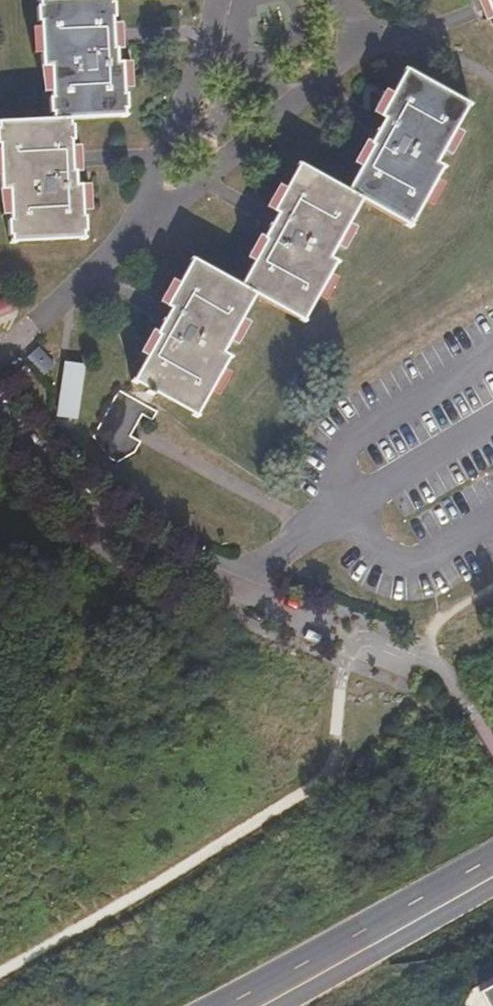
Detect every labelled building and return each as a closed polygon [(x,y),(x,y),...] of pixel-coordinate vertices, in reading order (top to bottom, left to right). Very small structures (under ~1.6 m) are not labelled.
[(39,2),(38,7),(34,7),(34,23),(40,23),(42,67),(49,67),(51,98),(47,99),(48,113),(52,114),(53,119),(0,122),(0,174),(1,187),(8,187),(10,217),(6,218),(6,234),(10,234),(11,240),(73,236),(73,231),(75,230),(74,214),(71,214),(69,184),(65,184),(62,139),(65,139),(65,124),(62,124),(61,118),(115,116),(115,110),(119,110),(118,95),(115,95),(113,63),(108,63),(106,20),(110,19),(109,4),(105,4),(105,0),(80,0),(39,2)] [(470,109),(405,71),(379,118),(385,121),(372,146),(374,148),(348,194),(300,166),(273,213),(278,215),(265,240),(267,242),(241,288),(191,260),(165,306),(172,311),(158,335),(160,337),(135,383),(148,391),(145,395),(152,399),(155,394),(197,417),(229,360),(223,357),(256,296),(304,323),(337,263),(332,258),(364,202),(410,229),(443,170),(437,167),(470,109)] [(14,311),(5,296),(0,298),(0,320),(14,311)] [(52,365),(36,347),(24,357),(40,375),(52,365)] [(86,366),(67,363),(59,418),(78,421),(86,366)] [(154,411),(117,391),(91,435),(106,456),(114,461),(133,449),(137,441),(128,436),(140,414),(149,419),(154,411)] [(482,992),(489,1005),(492,1005),(492,986),(482,992)]
